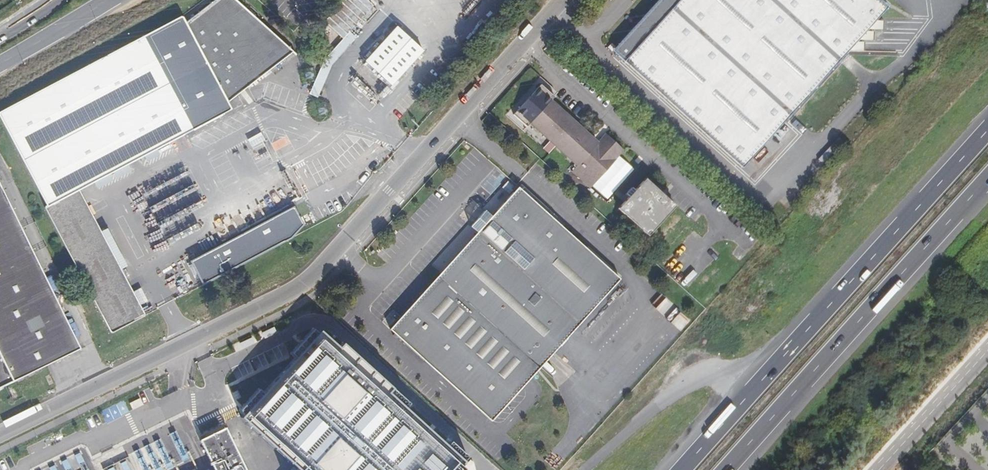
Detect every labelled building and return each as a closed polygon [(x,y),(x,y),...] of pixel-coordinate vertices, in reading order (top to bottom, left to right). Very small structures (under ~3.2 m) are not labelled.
[(0,110),(0,119),(45,204),(45,208),(110,333),(144,315),(78,190),(231,109),(227,101),(292,51),(234,0),(213,0),(185,21),(182,15),(0,110)] [(364,0),(348,0),(326,24),(343,39),(372,7),(364,0)] [(614,53),(744,170),(889,10),(877,0),(662,0),(614,53)] [(423,49),(396,25),(365,60),(391,84),(423,49)] [(622,155),(605,140),(601,145),(555,102),(534,126),(579,167),(574,173),(592,189),(622,155)] [(609,136),(605,140),(622,155),(625,151),(609,136)] [(668,202),(646,182),(619,211),(648,237),(675,208),(672,205),(673,203),(669,200),(668,202)] [(521,186),(518,189),(562,229),(565,226),(521,186)] [(562,229),(518,189),(492,219),(477,235),(391,330),(492,421),(528,381),(540,369),(535,365),(548,350),(553,354),(619,281),(562,229)] [(78,350),(0,192),(0,389),(78,350)] [(292,206),(190,261),(203,284),(292,235),(302,224),(296,214),(292,206)] [(477,235),(492,219),(485,213),(471,229),(477,235)] [(320,333),(243,418),(266,469),(477,469),(477,466),(320,333)] [(540,369),(553,354),(548,350),(535,365),(540,369)] [(226,429),(201,442),(215,469),(246,469),(226,429)]
